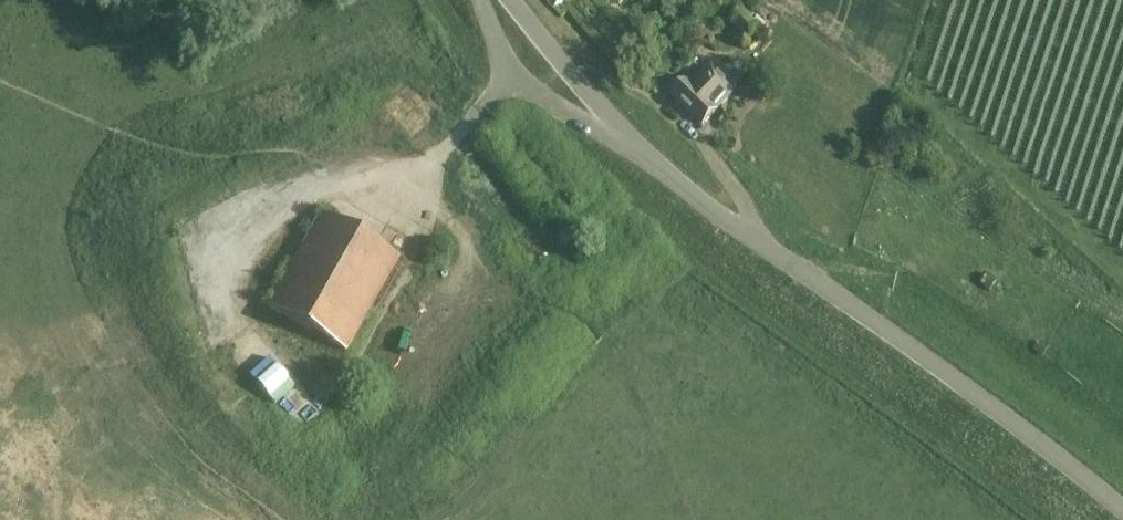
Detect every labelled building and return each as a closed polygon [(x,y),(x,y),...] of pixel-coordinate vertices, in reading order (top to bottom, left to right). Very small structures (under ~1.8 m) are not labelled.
[(738,80),(730,72),(721,76),(711,66),(692,86),(685,79),(669,95),(702,127),(737,91),(735,89),(738,80)] [(266,307),(319,336),(347,352),(400,258),(320,212),(266,307)] [(537,271),(565,255),(546,222),(518,237),(537,271)] [(987,275),(979,286),(988,292),(996,282),(987,275)] [(1041,342),(1033,353),(1041,358),(1048,347),(1041,342)]
